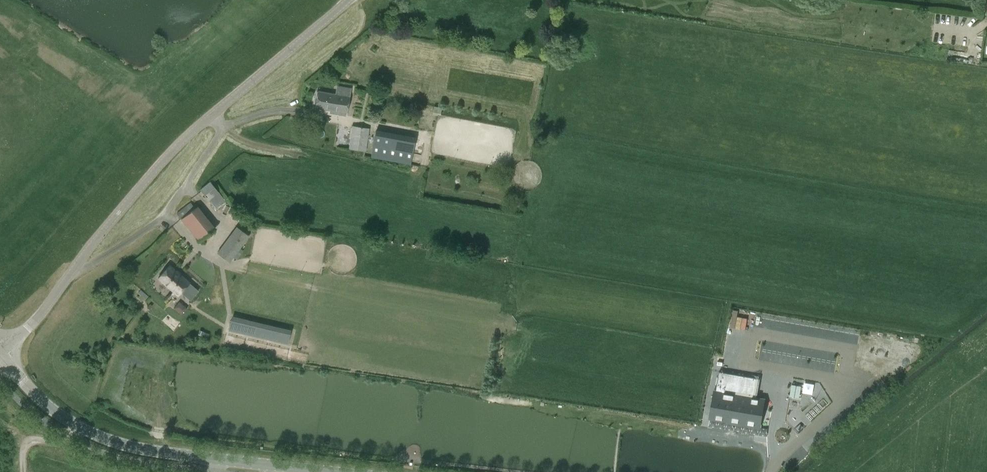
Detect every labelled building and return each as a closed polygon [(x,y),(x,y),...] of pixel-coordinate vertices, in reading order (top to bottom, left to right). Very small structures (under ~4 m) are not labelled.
[(315,108),(336,112),(346,114),(349,96),(350,96),(351,88),(337,85),(336,94),(318,91),(315,108)] [(366,152),(369,129),(351,126),(348,149),(366,152)] [(411,165),(416,137),(376,130),(370,158),(411,165)] [(225,201),(210,181),(200,190),(215,209),(225,201)] [(214,230),(216,228),(197,205),(194,208),(190,203),(176,214),(181,219),(180,219),(198,242),(214,230)] [(249,236),(236,227),(216,253),(230,263),(249,236)] [(169,265),(158,278),(178,296),(189,283),(169,265)] [(181,300),(175,308),(184,314),(190,306),(181,300)] [(279,334),(219,325),(216,340),(276,350),(279,334)] [(711,384),(707,418),(723,420),(723,412),(746,413),(747,407),(753,407),(754,399),(747,399),(749,385),(711,384)] [(783,405),(785,389),(777,388),(775,404),(783,405)] [(789,414),(771,431),(779,440),(797,423),(789,414)]
